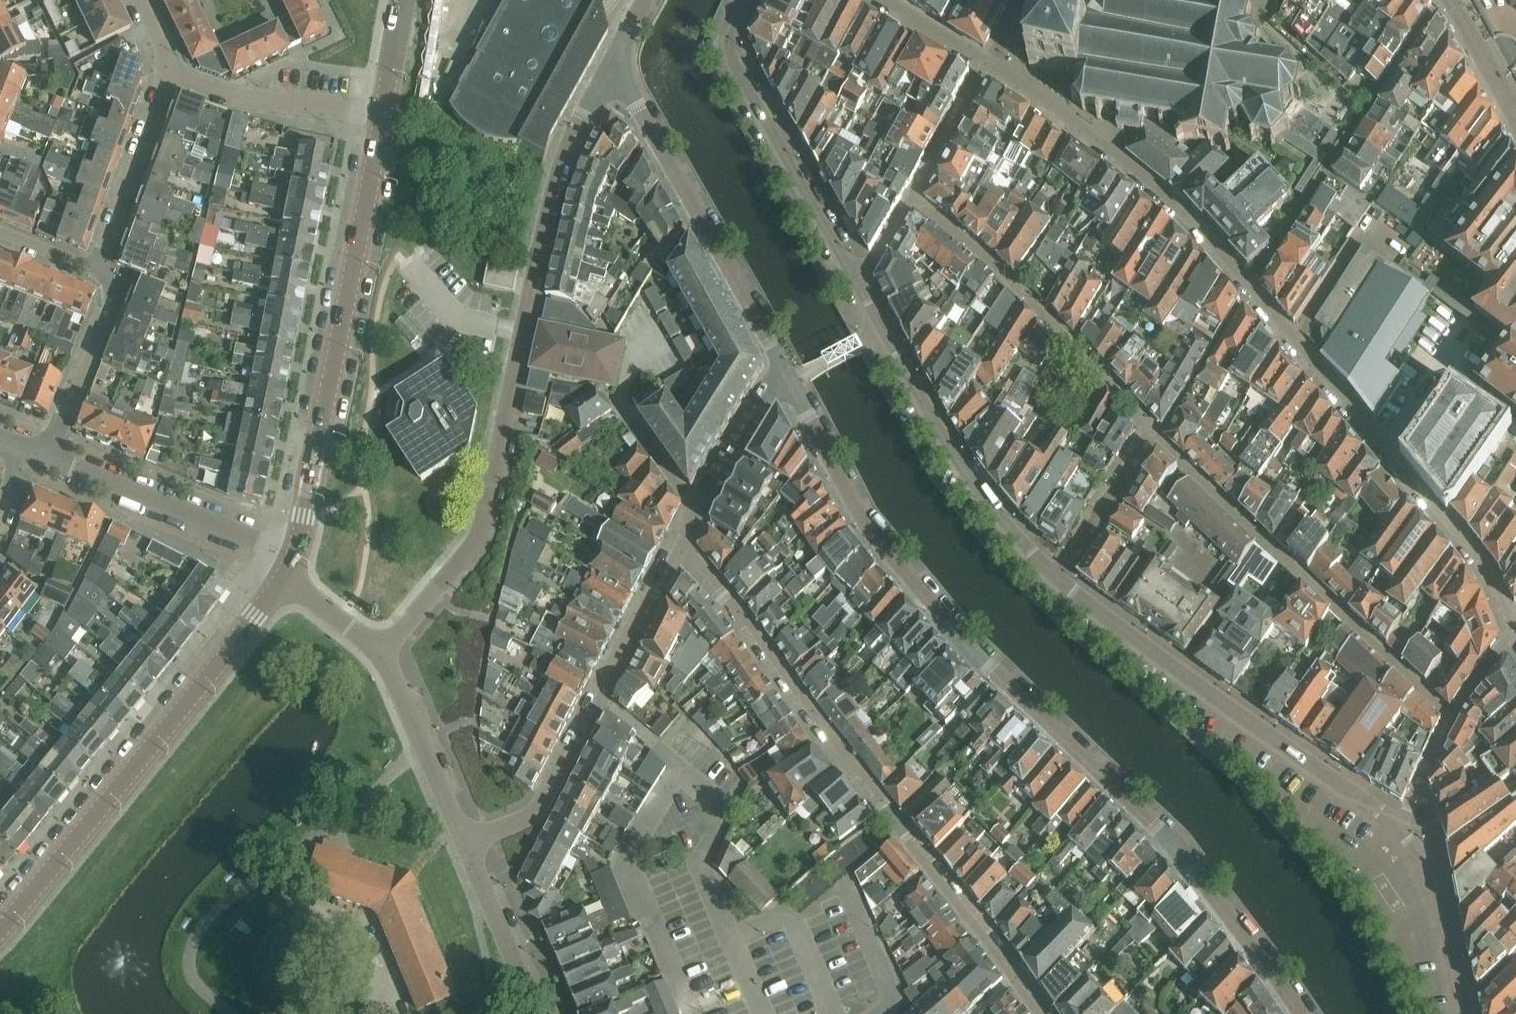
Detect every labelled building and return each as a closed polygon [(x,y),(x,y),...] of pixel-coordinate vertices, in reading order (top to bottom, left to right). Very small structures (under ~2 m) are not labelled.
[(58,11),(53,0),(51,0),(42,4),(48,16),(58,11)] [(116,0),(80,0),(75,3),(85,23),(119,7),(116,0)] [(192,0),(180,0),(165,7),(174,25),(199,13),(192,0)] [(284,6),(293,25),(317,13),(311,0),(297,0),(284,6)] [(448,106),(456,118),(465,127),(476,135),(489,140),(502,143),(516,144),(543,159),(548,140),(607,34),(600,11),(605,3),(606,3),(608,0),(507,0),(448,106)] [(815,0),(770,0),(761,17),(784,29),(800,38),(801,39),(820,3),(815,0)] [(795,48),(796,48),(787,65),(804,76),(812,61),(846,0),(822,0),(820,3),(801,39),(800,38),(795,48)] [(853,0),(846,0),(812,61),(831,72),(834,68),(840,56),(867,8),(853,0)] [(917,7),(942,23),(955,0),(921,0),(917,7)] [(942,23),(983,48),(1007,6),(997,0),(955,0),(942,23)] [(1041,15),(1040,15),(1029,66),(1080,77),(1076,97),(1072,97),(1072,102),(1076,102),(1083,111),(1098,113),(1097,119),(1101,120),(1102,114),(1119,116),(1117,128),(1142,133),(1145,121),(1162,123),(1162,127),(1165,128),(1166,124),(1183,127),(1182,136),(1176,139),(1179,143),(1185,140),(1208,144),(1210,145),(1222,147),(1226,153),(1231,150),(1227,145),(1231,124),(1235,125),(1236,128),(1240,127),(1238,123),(1243,121),(1253,137),(1250,140),(1252,142),(1255,141),(1271,144),(1272,148),(1276,146),(1275,144),(1280,138),(1315,161),(1298,185),(1304,189),(1327,156),(1290,131),(1291,128),(1286,127),(1283,105),(1295,98),(1300,101),(1302,97),(1298,94),(1299,80),(1306,79),(1304,75),(1298,76),(1291,66),(1293,60),(1289,58),(1286,63),(1277,62),(1278,56),(1274,55),(1273,61),(1260,59),(1261,53),(1257,52),(1258,44),(1263,43),(1262,39),(1257,40),(1253,34),(1256,30),(1253,28),(1250,32),(1246,31),(1250,11),(1252,8),(1249,5),(1246,9),(1217,4),(1209,2),(1208,0),(1203,0),(1205,3),(1204,7),(1182,3),(1183,0),(1179,0),(1179,2),(1168,0),(1095,0),(1088,25),(1041,15)] [(1276,5),(1274,15),(1279,19),(1286,0),(1276,0),(1276,5)] [(1279,19),(1292,31),(1312,0),(1286,0),(1279,19)] [(1292,31),(1307,45),(1313,37),(1331,11),(1338,0),(1312,0),(1292,31)] [(1331,11),(1353,27),(1373,0),(1338,0),(1331,11)] [(1353,27),(1377,43),(1382,35),(1390,23),(1407,0),(1373,0),(1353,27)] [(1390,23),(1409,36),(1431,4),(1429,0),(1407,0),(1390,23)] [(434,6),(433,24),(442,24),(443,6),(434,6)] [(129,29),(119,7),(85,23),(95,45),(129,29)] [(30,12),(34,20),(43,15),(39,8),(30,12)] [(884,20),(867,8),(840,56),(857,68),(884,20)] [(63,22),(58,11),(48,16),(54,27),(63,22)] [(1331,11),(1313,37),(1327,47),(1326,48),(1358,70),(1357,71),(1376,85),(1385,73),(1365,59),(1374,47),(1377,43),(1353,27),(1331,11)] [(3,13),(0,15),(0,37),(12,31),(12,32),(16,30),(28,24),(23,16),(8,23),(3,13)] [(208,32),(199,13),(174,25),(183,43),(208,32)] [(326,31),(317,13),(293,25),(301,42),(302,43),(326,31)] [(1409,58),(1409,57),(1400,72),(1410,79),(1421,87),(1452,40),(1439,16),(1435,18),(1420,41),(1421,41),(1409,58)] [(784,29),(761,17),(750,38),(775,52),(781,41),(778,39),(784,29)] [(884,20),(857,68),(851,78),(847,86),(845,89),(863,102),(871,87),(870,87),(901,31),(884,20)] [(1390,23),(1382,35),(1401,48),(1409,36),(1390,23)] [(275,25),(257,33),(269,58),(287,50),(275,25)] [(16,30),(12,32),(12,31),(0,37),(0,61),(10,55),(13,61),(16,61),(22,58),(39,57),(39,42),(22,43),(16,30)] [(871,87),(863,102),(863,103),(866,105),(874,90),(885,95),(916,41),(901,31),(870,87),(871,87)] [(208,32),(183,43),(192,62),(196,60),(200,68),(211,72),(218,52),(208,32)] [(257,33),(239,42),(250,67),(269,58),(257,33)] [(1382,35),(1377,43),(1374,47),(1393,60),(1401,48),(1382,35)] [(1313,37),(1307,45),(1349,83),(1357,71),(1358,70),(1326,48),(1327,47),(1313,37)] [(93,74),(89,85),(138,101),(146,80),(136,76),(141,64),(136,62),(122,38),(102,50),(108,60),(116,56),(121,57),(112,81),(93,74)] [(764,72),(775,52),(750,38),(764,72)] [(1421,87),(1410,79),(1400,93),(1410,100),(1416,91),(1435,105),(1439,102),(1440,103),(1465,64),(1452,40),(1421,87)] [(69,57),(79,53),(74,41),(64,46),(69,57)] [(775,52),(764,72),(774,89),(787,65),(796,48),(795,48),(781,41),(775,52)] [(916,41),(885,95),(886,96),(884,99),(900,111),(907,99),(923,108),(934,90),(951,62),(916,41)] [(239,42),(218,52),(211,72),(221,76),(230,71),(232,76),(250,67),(239,42)] [(1393,60),(1374,47),(1365,59),(1385,73),(1393,60)] [(53,61),(66,60),(60,48),(48,49),(48,61),(53,61)] [(74,76),(66,60),(53,61),(54,77),(61,90),(68,92),(74,76)] [(812,61),(804,76),(786,109),(798,130),(830,74),(831,72),(812,61)] [(969,73),(951,62),(934,90),(953,102),(969,73)] [(1465,64),(1440,103),(1447,108),(1452,103),(1465,110),(1480,91),(1465,64)] [(0,66),(0,89),(19,96),(27,77),(48,75),(47,65),(21,67),(17,65),(11,65),(9,70),(0,66)] [(804,76),(787,65),(774,89),(786,109),(804,76)] [(834,68),(831,72),(830,74),(847,86),(851,78),(834,68)] [(1410,79),(1400,72),(1380,101),(1402,117),(1406,110),(1405,109),(1410,100),(1400,93),(1410,79)] [(830,74),(798,130),(810,151),(830,115),(845,89),(847,86),(830,74)] [(138,101),(89,85),(85,83),(81,94),(114,105),(111,116),(130,123),(138,101)] [(998,109),(1006,94),(989,83),(974,109),(1002,126),(1000,131),(1004,133),(1007,135),(1015,140),(1024,124),(998,109)] [(0,89),(0,110),(53,130),(52,132),(61,135),(64,128),(71,131),(73,127),(56,121),(56,123),(15,107),(19,96),(0,89)] [(863,102),(845,89),(830,115),(810,151),(822,171),(843,134),(844,133),(835,128),(845,110),(854,115),(861,102),(863,103),(863,102)] [(934,90),(923,108),(921,111),(941,123),(953,102),(934,90)] [(1465,110),(1440,146),(1426,164),(1442,175),(1491,111),(1480,91),(1465,110)] [(175,92),(167,114),(211,130),(211,129),(222,133),(224,122),(201,114),(205,103),(175,92)] [(1006,93),(1006,94),(998,109),(1024,124),(1031,110),(1006,93)] [(52,94),(49,110),(61,112),(64,97),(52,94)] [(907,99),(900,111),(901,112),(899,114),(906,118),(918,123),(936,133),(941,123),(921,111),(923,108),(907,99)] [(1380,101),(1367,122),(1394,142),(1406,148),(1414,137),(1416,139),(1422,129),(1402,117),(1380,101)] [(1002,126),(974,109),(966,123),(1009,149),(1011,146),(1015,140),(1007,135),(1002,143),(992,138),(997,129),(1004,133),(1000,131),(1002,126)] [(0,110),(0,132),(4,133),(8,123),(49,139),(52,132),(53,130),(0,110)] [(1048,123),(1031,110),(1024,124),(1015,140),(1011,146),(1009,149),(1006,155),(1003,160),(1021,169),(1029,155),(1048,123)] [(1406,110),(1402,117),(1422,129),(1426,124),(1406,110)] [(1491,111),(1442,175),(1452,181),(1460,187),(1465,181),(1475,167),(1503,132),(1491,111)] [(232,113),(223,146),(240,151),(248,118),(232,113)] [(593,140),(583,160),(599,168),(602,163),(614,150),(610,145),(624,126),(612,113),(599,132),(597,131),(593,140)] [(211,130),(167,114),(160,135),(194,147),(197,136),(219,144),(222,133),(211,129),(211,130)] [(889,132),(887,132),(881,144),(894,152),(895,149),(901,153),(906,144),(924,155),(936,133),(918,123),(906,118),(899,114),(889,132)] [(130,123),(111,116),(107,127),(85,119),(81,129),(123,144),(130,123)] [(1142,133),(1129,150),(1128,152),(1169,186),(1190,164),(1159,141),(1162,127),(1162,123),(1145,121),(1142,133)] [(1367,122),(1355,140),(1384,158),(1397,167),(1403,157),(1390,149),(1394,142),(1367,122)] [(870,123),(859,142),(833,190),(844,210),(867,170),(876,153),(880,144),(881,144),(887,132),(870,123)] [(966,123),(959,136),(993,155),(996,149),(1006,155),(1009,149),(966,123)] [(1048,123),(1029,155),(1042,163),(1038,171),(1046,176),(1058,155),(1067,137),(1048,123)] [(1426,124),(1422,129),(1416,139),(1422,144),(1433,129),(1426,124)] [(632,136),(624,126),(610,145),(614,150),(619,155),(632,136)] [(81,129),(81,130),(77,141),(89,145),(86,154),(115,165),(123,144),(81,129)] [(32,166),(38,169),(41,160),(0,144),(4,133),(0,132),(0,154),(21,162),(32,166)] [(1460,187),(1451,198),(1464,207),(1478,218),(1515,171),(1515,157),(1511,147),(1503,132),(1475,167),(1465,181),(1460,187)] [(859,142),(843,134),(822,171),(833,190),(859,142)] [(194,147),(160,135),(152,157),(185,169),(186,169),(194,172),(198,161),(190,158),(194,147)] [(619,155),(614,150),(602,163),(619,176),(626,165),(630,169),(642,149),(632,136),(619,155)] [(959,136),(953,148),(992,172),(995,174),(996,175),(1002,162),(993,155),(959,136)] [(1384,158),(1355,140),(1345,156),(1373,175),(1377,178),(1383,169),(1379,167),(1384,158)] [(1071,141),(1061,158),(1048,180),(1056,186),(1063,177),(1071,184),(1089,155),(1071,141)] [(276,150),(274,160),(328,170),(332,150),(298,143),(297,148),(299,149),(297,154),(276,150)] [(898,154),(892,168),(893,169),(890,173),(893,175),(909,184),(924,155),(906,144),(901,153),(895,149),(894,152),(898,154)] [(1208,144),(1190,164),(1169,186),(1171,188),(1186,201),(1203,219),(1206,216),(1234,248),(1231,250),(1248,268),(1270,248),(1257,231),(1292,198),(1260,163),(1223,196),(1211,182),(1229,163),(1210,145),(1208,144)] [(223,146),(218,166),(235,170),(240,151),(223,146)] [(953,148),(940,172),(964,187),(960,195),(972,203),(981,188),(992,172),(953,148)] [(645,153),(636,170),(626,189),(644,203),(638,213),(640,215),(660,184),(645,153)] [(47,154),(44,164),(108,186),(115,165),(86,154),(81,166),(47,154)] [(1106,168),(1089,155),(1071,184),(1080,191),(1073,202),(1080,207),(1072,219),(1074,221),(1081,210),(1082,208),(1106,168)] [(1373,175),(1345,156),(1334,173),(1350,184),(1362,192),(1373,175)] [(152,157),(145,178),(165,185),(169,174),(190,182),(194,172),(186,169),(185,169),(152,157)] [(328,170),(274,160),(272,159),(270,169),(293,174),(291,183),(324,190),(328,170)] [(583,160),(577,176),(604,187),(608,179),(616,183),(619,176),(602,163),(599,168),(583,160)] [(9,222),(32,166),(21,162),(7,198),(0,196),(0,219),(9,222)] [(199,162),(195,172),(211,177),(214,168),(199,162)] [(108,186),(44,164),(42,170),(45,178),(74,188),(71,198),(74,199),(80,201),(100,208),(108,186)] [(38,169),(32,166),(9,222),(31,231),(38,211),(28,207),(40,175),(38,170),(38,169)] [(235,170),(218,166),(212,187),(229,191),(235,170)] [(886,181),(867,170),(844,210),(858,234),(883,192),(893,175),(890,173),(893,169),(892,168),(886,181)] [(1081,210),(1074,221),(1076,223),(1083,214),(1086,217),(1088,214),(1098,222),(1122,181),(1106,168),(1082,208),(1081,210)] [(1478,218),(1464,207),(1451,198),(1422,236),(1493,288),(1455,341),(1490,366),(1476,386),(1480,389),(1515,416),(1515,171),(1478,218)] [(211,177),(195,172),(192,181),(207,186),(211,177)] [(964,187),(940,172),(925,197),(947,213),(960,195),(964,187)] [(992,172),(981,188),(990,194),(996,197),(1000,189),(990,183),(995,174),(992,172)] [(1031,178),(1020,172),(1014,181),(1025,187),(1031,178)] [(909,184),(893,175),(883,192),(899,201),(909,184)] [(1442,175),(1409,227),(1420,234),(1422,236),(1451,198),(1460,187),(1452,181),(1442,175)] [(577,176),(571,192),(609,206),(612,195),(613,191),(604,187),(577,176)] [(165,185),(145,178),(137,199),(170,211),(178,214),(182,215),(191,217),(194,207),(171,200),(175,188),(165,185)] [(1323,188),(1308,212),(1324,223),(1339,199),(1342,201),(1348,191),(1330,178),(1323,188)] [(1122,181),(1098,222),(1107,227),(1101,230),(1099,232),(1108,238),(1109,238),(1137,194),(1122,181)] [(324,190),(291,183),(290,193),(253,186),(251,195),(275,201),(320,209),(324,190)] [(612,195),(609,206),(607,208),(609,209),(617,214),(632,225),(642,219),(649,230),(675,211),(660,184),(640,215),(638,213),(612,195)] [(1007,194),(1000,189),(996,197),(1002,201),(1008,204),(1009,202),(1004,199),(1007,194)] [(1339,199),(1324,223),(1326,224),(1323,227),(1328,231),(1330,228),(1348,240),(1371,206),(1348,191),(1342,201),(1339,199)] [(609,206),(571,192),(567,208),(593,218),(595,208),(606,211),(603,220),(612,223),(617,214),(609,209),(607,208),(609,206)] [(899,201),(883,192),(858,234),(869,252),(881,232),(899,201)] [(1026,199),(1014,192),(1008,201),(1021,209),(1026,199)] [(979,213),(970,206),(959,223),(979,240),(1002,201),(996,197),(990,194),(979,213)] [(1040,194),(1032,208),(1040,214),(1048,200),(1040,194)] [(1109,238),(1108,238),(1103,246),(1125,260),(1134,247),(1157,210),(1137,194),(1109,238)] [(275,201),(251,195),(249,205),(285,213),(283,223),(316,229),(320,209),(275,201)] [(960,195),(947,213),(959,223),(970,206),(972,203),(960,195)] [(80,201),(74,199),(70,210),(45,202),(42,211),(93,229),(100,208),(80,201)] [(170,211),(137,199),(130,220),(151,228),(159,230),(162,220),(178,226),(182,215),(178,214),(170,211)] [(1008,204),(1002,201),(979,240),(997,256),(1022,214),(1007,205),(1008,204)] [(1027,205),(1022,214),(997,256),(1016,274),(1052,222),(1040,214),(1032,208),(1027,205)] [(209,206),(205,222),(206,222),(205,225),(212,227),(217,208),(209,206)] [(567,208),(563,224),(590,233),(592,225),(609,230),(612,223),(603,220),(593,218),(567,208)] [(1173,225),(1157,210),(1134,247),(1151,259),(1173,225)] [(93,229),(42,211),(38,220),(49,224),(50,220),(58,223),(55,229),(60,230),(56,240),(85,252),(93,229)] [(675,211),(649,230),(650,232),(658,241),(642,265),(639,264),(630,279),(643,287),(653,270),(653,271),(684,226),(675,211)] [(916,247),(930,223),(915,211),(899,237),(916,247)] [(1308,212),(1298,228),(1320,243),(1328,231),(1323,227),(1326,224),(1324,223),(1308,212)] [(1055,225),(1046,239),(1058,247),(1059,245),(1057,244),(1071,223),(1065,218),(1058,219),(1055,225)] [(206,222),(205,222),(197,219),(188,242),(200,246),(205,225),(206,222)] [(1390,252),(1332,340),(1321,357),(1324,360),(1325,360),(1374,417),(1377,421),(1394,441),(1405,424),(1441,370),(1428,362),(1435,352),(1434,344),(1428,341),(1464,287),(1408,251),(1420,234),(1409,227),(1399,219),(1380,245),(1390,252)] [(130,220),(122,242),(160,256),(160,255),(166,257),(190,265),(192,257),(163,247),(164,245),(147,240),(151,228),(130,220)] [(281,233),(258,228),(235,223),(233,232),(245,235),(246,235),(252,237),(313,249),(316,229),(283,223),(281,233)] [(930,223),(916,247),(925,255),(919,262),(935,276),(942,270),(948,274),(964,251),(930,223)] [(563,224),(559,240),(598,253),(605,238),(590,233),(563,224)] [(205,225),(200,246),(209,248),(212,236),(217,237),(219,229),(212,227),(205,225)] [(1173,225),(1151,259),(1130,292),(1150,306),(1190,243),(1173,225)] [(692,241),(684,226),(653,271),(660,274),(666,265),(673,269),(667,279),(667,280),(692,241)] [(1298,228),(1292,238),(1314,254),(1320,243),(1298,228)] [(252,237),(246,235),(244,245),(276,252),(275,261),(309,269),(313,249),(252,237)] [(899,237),(890,252),(908,261),(909,258),(916,265),(919,262),(925,255),(916,247),(899,237)] [(1292,238),(1280,257),(1302,271),(1314,254),(1292,238)] [(1046,239),(1035,256),(1048,268),(1052,263),(1061,272),(1073,254),(1059,245),(1058,247),(1046,239)] [(598,253),(559,240),(554,258),(582,267),(582,265),(608,275),(608,274),(618,262),(598,254),(598,253)] [(713,277),(692,241),(667,280),(673,291),(678,289),(679,288),(683,294),(713,277)] [(160,256),(122,242),(114,264),(137,272),(137,273),(138,273),(143,274),(147,263),(163,268),(163,267),(188,275),(190,265),(166,257),(160,255),(160,256)] [(1190,243),(1150,306),(1144,316),(1164,330),(1207,262),(1190,243)] [(1134,247),(1125,260),(1120,267),(1114,277),(1112,280),(1130,292),(1151,259),(1134,247)] [(935,277),(932,280),(940,288),(945,281),(957,290),(962,284),(977,262),(964,251),(948,274),(942,270),(935,276),(935,277)] [(908,261),(890,252),(875,278),(889,304),(914,292),(914,293),(915,292),(925,285),(914,265),(908,261)] [(0,257),(0,287),(9,290),(20,260),(9,256),(1,253),(0,257)] [(1077,257),(1073,254),(1061,272),(1052,263),(1048,268),(1062,281),(1077,257)] [(1301,273),(1279,305),(1294,323),(1304,306),(1334,260),(1326,255),(1309,279),(1301,273)] [(1077,257),(1062,281),(1048,305),(1060,317),(1086,276),(1092,266),(1077,257)] [(1302,271),(1280,257),(1262,286),(1279,305),(1301,273),(1302,271)] [(582,267),(554,258),(550,276),(578,284),(578,283),(596,289),(584,304),(589,306),(605,309),(609,302),(596,294),(597,290),(608,275),(582,265),(582,267)] [(1,310),(0,312),(0,318),(17,324),(38,268),(31,265),(32,265),(20,260),(9,290),(19,295),(11,314),(1,310)] [(309,269),(275,261),(273,271),(243,265),(241,275),(259,279),(305,288),(309,269)] [(618,262),(608,274),(617,279),(627,265),(618,262)] [(977,262),(962,284),(970,291),(965,299),(972,305),(969,309),(971,311),(982,294),(994,278),(993,277),(994,277),(978,262),(977,262)] [(1114,277),(1120,267),(1111,262),(1105,271),(1114,277)] [(1207,262),(1164,330),(1152,349),(1158,353),(1173,363),(1182,347),(1190,334),(1192,331),(1223,281),(1207,262)] [(190,283),(200,286),(205,266),(195,264),(190,283)] [(514,293),(518,271),(488,264),(484,287),(514,293)] [(57,275),(38,268),(17,324),(35,332),(40,321),(29,316),(35,301),(46,305),(57,275)] [(241,275),(229,273),(227,281),(269,291),(267,301),(301,308),(305,288),(259,279),(241,275)] [(76,283),(57,275),(46,305),(57,309),(46,336),(49,337),(54,339),(76,283)] [(136,277),(135,276),(127,298),(158,311),(178,318),(181,306),(160,298),(164,289),(136,278),(136,277)] [(578,284),(550,276),(546,295),(573,302),(584,304),(596,289),(578,283),(578,284)] [(1086,276),(1060,317),(1060,318),(1074,332),(1102,286),(1086,276)] [(679,288),(678,289),(681,295),(677,297),(685,312),(689,309),(691,309),(695,317),(726,299),(713,277),(683,294),(679,288)] [(914,292),(889,304),(888,304),(903,330),(921,306),(923,304),(934,293),(938,290),(940,288),(932,280),(930,282),(932,285),(917,296),(915,292),(914,293),(914,292)] [(1223,281),(1192,331),(1212,344),(1240,300),(1223,281)] [(95,290),(76,283),(54,339),(73,347),(77,336),(66,331),(72,315),(84,319),(95,290)] [(190,283),(186,303),(196,305),(200,286),(190,283)] [(648,301),(658,295),(654,288),(644,293),(648,301)] [(1006,289),(995,307),(984,322),(1002,334),(1022,304),(1006,289)] [(948,303),(914,350),(924,370),(946,340),(938,334),(941,328),(942,328),(955,307),(965,314),(969,309),(972,305),(965,299),(965,300),(955,292),(948,302),(948,303)] [(658,295),(648,301),(652,308),(662,302),(658,295)] [(158,311),(127,298),(118,320),(148,330),(152,320),(161,323),(162,318),(177,324),(178,318),(158,311)] [(921,306),(903,330),(914,350),(948,303),(948,302),(946,299),(945,298),(934,311),(923,304),(921,306)] [(691,309),(689,309),(694,317),(690,320),(698,334),(702,331),(702,332),(703,331),(707,338),(737,320),(726,299),(695,317),(691,309)] [(301,308),(267,301),(265,310),(236,304),(233,314),(252,318),(297,327),(301,308)] [(666,309),(662,302),(652,308),(656,315),(666,309)] [(196,305),(186,303),(181,322),(197,325),(201,306),(196,305)] [(571,309),(549,304),(543,328),(542,328),(533,370),(534,370),(529,389),(544,392),(549,374),(613,388),(624,346),(593,339),(594,332),(574,310),(571,309)] [(1002,334),(983,363),(981,365),(994,383),(1003,393),(1008,397),(1015,386),(1002,378),(1016,354),(1019,349),(1037,319),(1022,304),(1002,334)] [(605,309),(589,306),(584,313),(594,324),(605,309)] [(1220,348),(1209,366),(1219,372),(1228,356),(1240,363),(1262,327),(1262,326),(1245,307),(1233,327),(1220,348)] [(663,325),(673,320),(669,312),(658,318),(663,325)] [(252,318),(233,314),(230,326),(261,332),(259,340),(293,347),(297,327),(252,318)] [(1037,319),(1019,349),(1041,367),(1057,340),(1037,319)] [(118,320),(110,340),(143,353),(152,356),(160,360),(171,364),(174,353),(144,341),(148,330),(118,320)] [(677,327),(673,320),(663,325),(667,332),(677,327)] [(702,332),(706,338),(702,341),(710,355),(714,352),(714,353),(715,352),(719,360),(750,342),(743,331),(744,331),(737,320),(707,338),(703,331),(702,332)] [(1112,320),(1103,333),(1092,350),(1105,364),(1116,347),(1127,331),(1112,320)] [(1103,333),(1089,324),(1080,338),(1092,350),(1103,333)] [(946,340),(924,370),(937,394),(966,351),(974,338),(965,332),(966,331),(957,326),(946,340)] [(681,333),(677,327),(667,332),(670,339),(681,333)] [(1240,363),(1230,379),(1229,380),(1248,392),(1245,398),(1247,399),(1279,348),(1262,327),(1240,363)] [(21,330),(18,340),(15,347),(24,351),(31,334),(21,330)] [(177,341),(187,343),(192,345),(195,333),(180,330),(177,341)] [(1190,334),(1182,347),(1202,360),(1210,347),(1190,334)] [(15,347),(18,340),(12,337),(7,349),(13,352),(15,347)] [(49,337),(22,405),(46,415),(61,378),(44,372),(53,351),(69,357),(73,347),(54,339),(49,337)] [(677,350),(687,344),(683,337),(672,343),(677,350)] [(110,340),(101,362),(122,370),(122,369),(135,374),(139,364),(139,362),(148,366),(149,362),(158,365),(160,360),(152,356),(143,353),(110,340)] [(236,345),(234,354),(289,366),(293,347),(259,340),(257,350),(236,345)] [(187,343),(177,341),(172,360),(183,363),(187,343)] [(714,370),(713,370),(714,371),(714,370),(719,374),(723,367),(753,385),(764,367),(750,342),(719,360),(715,352),(714,353),(722,366),(721,367),(718,372),(714,370)] [(687,344),(677,350),(681,357),(691,351),(687,344)] [(1143,344),(1138,350),(1147,356),(1151,349),(1143,344)] [(1124,356),(1119,352),(1108,368),(1127,388),(1147,356),(1138,350),(1132,346),(1124,356)] [(1182,347),(1173,363),(1193,375),(1202,360),(1182,347)] [(1291,362),(1279,348),(1247,399),(1262,410),(1267,403),(1265,402),(1291,362)] [(1151,349),(1147,356),(1127,388),(1145,407),(1155,390),(1164,376),(1173,363),(1158,353),(1152,349),(1151,349)] [(695,358),(691,351),(681,357),(685,364),(695,358)] [(983,363),(966,351),(937,394),(949,416),(981,365),(983,363)] [(289,366),(234,354),(232,364),(253,369),(251,379),(285,386),(289,366)] [(9,363),(10,360),(0,356),(0,386),(9,363)] [(183,363),(172,360),(168,381),(180,383),(182,374),(190,376),(192,365),(183,363)] [(1267,403),(1262,410),(1263,411),(1259,418),(1269,424),(1303,376),(1291,362),(1265,402),(1267,403)] [(0,386),(0,394),(7,397),(8,400),(13,402),(15,400),(19,402),(31,371),(9,363),(0,386)] [(1173,363),(1164,376),(1184,388),(1193,375),(1173,363)] [(100,365),(94,379),(104,383),(109,369),(100,365)] [(446,365),(399,395),(405,405),(399,409),(397,422),(401,428),(391,434),(422,481),(469,450),(477,412),(446,365)] [(981,365),(949,416),(948,416),(961,436),(995,407),(1003,393),(994,383),(981,365)] [(1209,366),(1198,382),(1193,391),(1213,405),(1229,380),(1230,379),(1219,372),(1209,366)] [(714,371),(713,370),(706,384),(709,386),(707,390),(708,391),(710,388),(740,406),(753,385),(723,367),(719,374),(714,370),(714,371)] [(986,441),(973,455),(989,477),(1031,414),(1033,411),(1025,406),(1040,381),(1024,370),(1015,386),(1008,397),(984,439),(986,441)] [(684,371),(677,375),(683,385),(689,381),(684,371)] [(683,385),(677,375),(670,379),(676,389),(683,385)] [(1184,388),(1164,376),(1155,390),(1175,403),(1184,388)] [(1269,424),(1248,455),(1241,465),(1258,478),(1272,460),(1318,395),(1303,376),(1269,424)] [(147,379),(145,383),(140,395),(149,398),(155,382),(147,379)] [(223,382),(220,393),(281,405),(285,386),(251,379),(249,388),(223,382)] [(676,389),(670,379),(663,383),(669,393),(676,389)] [(140,395),(145,383),(138,380),(133,392),(140,395)] [(597,389),(595,391),(553,383),(551,395),(581,400),(566,411),(580,432),(575,436),(583,447),(596,437),(601,432),(595,423),(613,411),(597,389)] [(1101,386),(1077,430),(1095,442),(1115,411),(1119,405),(1102,384),(1101,385),(1101,386)] [(668,398),(667,399),(658,386),(632,402),(643,416),(641,418),(679,470),(690,486),(715,446),(686,426),(683,421),(684,419),(674,406),(668,398)] [(707,390),(705,393),(701,391),(693,404),(696,407),(698,408),(728,426),(740,406),(710,388),(708,391),(707,390)] [(1155,390),(1145,407),(1162,424),(1175,403),(1155,390)] [(1193,391),(1188,399),(1181,411),(1192,422),(1199,428),(1206,417),(1213,405),(1193,391)] [(1408,458),(1410,461),(1422,475),(1448,505),(1447,505),(1450,508),(1481,462),(1501,478),(1515,456),(1515,457),(1515,429),(1509,424),(1505,429),(1470,404),(1452,392),(1419,441),(1408,458)] [(281,405),(220,393),(218,402),(245,408),(243,418),(277,425),(281,405)] [(1008,397),(1003,393),(995,407),(961,436),(973,455),(986,441),(984,439),(1008,397)] [(545,398),(528,394),(523,414),(541,418),(545,398)] [(1330,410),(1318,395),(1272,460),(1289,472),(1297,460),(1330,410)] [(110,405),(88,396),(75,429),(85,433),(85,434),(86,438),(92,440),(95,438),(97,439),(110,405)] [(175,403),(162,400),(158,413),(172,417),(175,403)] [(110,405),(97,439),(99,440),(100,444),(107,446),(111,443),(119,447),(120,448),(133,414),(110,405)] [(686,423),(684,419),(683,421),(686,426),(715,446),(728,426),(698,408),(696,407),(694,411),(689,409),(684,418),(688,420),(686,423)] [(746,465),(745,466),(777,485),(779,483),(801,449),(779,410),(750,458),(755,461),(751,468),(746,465)] [(1330,410),(1297,460),(1303,465),(1317,447),(1326,454),(1344,427),(1330,410)] [(1115,411),(1095,442),(1094,444),(1116,458),(1134,429),(1125,423),(1128,419),(1115,411)] [(1172,427),(1166,436),(1175,443),(1192,422),(1181,411),(1172,427)] [(133,414),(120,448),(121,452),(126,454),(127,453),(142,459),(156,423),(133,414)] [(1037,418),(1031,414),(989,477),(1002,493),(1030,449),(1021,443),(1037,418)] [(227,415),(224,434),(272,444),(277,425),(243,418),(227,415)] [(1206,417),(1199,428),(1203,432),(1201,434),(1207,440),(1210,437),(1211,439),(1218,429),(1206,417)] [(1199,428),(1192,422),(1175,443),(1184,452),(1201,434),(1203,432),(1199,428)] [(1344,427),(1326,454),(1314,474),(1334,489),(1333,490),(1363,449),(1344,427)] [(224,434),(200,429),(198,439),(236,447),(234,456),(268,464),(272,444),(224,434)] [(583,447),(575,436),(571,432),(551,449),(566,460),(584,448),(583,447)] [(670,489),(669,487),(630,433),(622,439),(631,450),(613,470),(629,482),(618,498),(644,514),(653,503),(658,506),(670,489)] [(1030,449),(1002,493),(1020,513),(1060,452),(1068,439),(1059,433),(1043,458),(1030,449)] [(1201,434),(1184,452),(1197,466),(1214,446),(1207,440),(1201,434)] [(1231,455),(1237,447),(1237,446),(1239,443),(1226,434),(1219,444),(1231,455)] [(1094,444),(1082,464),(1079,468),(1101,481),(1116,458),(1094,444)] [(1214,446),(1197,466),(1210,478),(1225,458),(1214,446)] [(1248,455),(1237,447),(1231,455),(1241,465),(1248,455)] [(809,463),(801,449),(779,483),(777,485),(783,488),(784,488),(787,490),(809,463)] [(1363,449),(1333,490),(1331,494),(1344,504),(1340,511),(1347,516),(1359,499),(1380,469),(1363,449)] [(159,454),(150,450),(145,461),(155,465),(159,454)] [(1158,450),(1150,461),(1168,479),(1177,468),(1158,450)] [(1060,452),(1020,513),(1038,533),(1065,490),(1079,468),(1082,464),(1060,452)] [(538,464),(555,473),(561,463),(543,453),(538,464)] [(268,464),(234,456),(232,466),(199,459),(197,467),(213,472),(219,474),(264,484),(268,464)] [(1501,478),(1469,528),(1483,546),(1513,507),(1501,498),(1507,488),(1511,486),(1515,479),(1515,472),(1515,457),(1515,456),(1501,478)] [(1225,458),(1210,478),(1223,490),(1235,475),(1238,470),(1225,458)] [(1168,479),(1150,461),(1142,473),(1143,474),(1160,489),(1168,479)] [(1481,462),(1450,508),(1469,528),(1501,478),(1481,462)] [(809,463),(787,490),(781,498),(792,507),(786,514),(788,516),(783,521),(784,522),(786,525),(823,487),(809,463)] [(745,466),(734,485),(773,508),(779,500),(776,498),(783,488),(777,485),(745,466)] [(1101,481),(1079,468),(1065,490),(1086,504),(1101,481)] [(1380,469),(1359,499),(1385,530),(1406,499),(1380,469)] [(217,483),(215,491),(227,497),(260,504),(264,484),(219,474),(217,483)] [(1160,489),(1143,474),(1133,490),(1152,502),(1154,498),(1160,489)] [(1242,482),(1235,475),(1223,490),(1229,496),(1242,482)] [(1211,501),(1188,479),(1167,500),(1190,522),(1211,501)] [(1252,485),(1240,506),(1257,522),(1271,501),(1269,500),(1275,491),(1257,480),(1252,485)] [(773,508),(734,485),(722,504),(759,526),(773,508)] [(1271,501),(1257,522),(1272,536),(1297,499),(1301,492),(1292,486),(1288,487),(1286,491),(1278,485),(1275,491),(1269,500),(1271,501)] [(784,522),(770,537),(765,542),(774,550),(776,548),(782,541),(798,526),(830,500),(823,487),(786,525),(784,522)] [(653,503),(644,514),(667,529),(676,511),(680,503),(670,489),(658,506),(653,503)] [(19,522),(16,531),(39,541),(43,531),(56,499),(32,490),(19,522)] [(1086,504),(1065,490),(1038,533),(1060,546),(1086,504)] [(1152,502),(1133,490),(1125,502),(1144,515),(1150,505),(1152,502)] [(557,502),(538,492),(531,505),(549,516),(549,515),(556,519),(564,509),(556,505),(557,502)] [(1309,498),(1301,492),(1297,499),(1272,536),(1285,549),(1310,516),(1302,510),(1309,498)] [(561,504),(564,507),(570,499),(567,497),(561,504)] [(644,514),(618,498),(617,499),(623,504),(618,512),(611,507),(603,518),(656,551),(667,529),(644,514)] [(56,499),(43,531),(56,536),(47,560),(57,564),(66,540),(67,541),(79,508),(78,509),(56,500),(56,499)] [(1361,558),(1347,576),(1364,592),(1420,514),(1406,499),(1385,530),(1377,540),(1374,538),(1360,557),(1361,558)] [(840,517),(830,500),(798,526),(782,541),(788,547),(801,535),(807,542),(840,517)] [(1233,522),(1211,501),(1190,522),(1213,543),(1233,522)] [(759,526),(722,504),(709,527),(726,541),(739,552),(759,526)] [(1156,509),(1150,505),(1144,515),(1170,533),(1177,523),(1156,509)] [(1138,519),(1122,507),(1110,525),(1122,534),(1126,536),(1138,519)] [(1483,546),(1500,567),(1514,550),(1515,548),(1515,509),(1513,507),(1483,546)] [(103,517),(79,508),(67,541),(91,550),(103,517)] [(656,551),(603,518),(589,510),(585,516),(607,529),(597,546),(603,550),(604,549),(644,574),(656,551)] [(549,521),(530,511),(522,526),(541,537),(549,521)] [(1364,592),(1363,594),(1381,610),(1383,608),(1388,601),(1436,532),(1420,514),(1364,592)] [(1301,535),(1289,551),(1309,570),(1327,544),(1337,530),(1330,525),(1316,515),(1301,535)] [(815,553),(797,569),(794,565),(789,570),(792,572),(799,579),(850,533),(840,517),(807,542),(806,543),(815,553)] [(109,519),(104,529),(102,534),(112,540),(119,544),(127,529),(109,519)] [(1345,519),(1339,526),(1352,535),(1358,527),(1345,519)] [(1213,543),(1231,561),(1229,563),(1236,569),(1238,567),(1239,565),(1256,544),(1257,543),(1255,542),(1254,542),(1233,522),(1213,543)] [(1096,548),(1092,554),(1078,575),(1098,589),(1124,552),(1123,551),(1126,545),(1118,540),(1122,534),(1110,525),(1104,534),(1096,548)] [(726,541),(709,527),(698,545),(710,560),(726,541)] [(546,546),(521,531),(514,542),(539,557),(546,546)] [(1452,552),(1436,532),(1388,601),(1409,613),(1421,596),(1452,552)] [(765,542),(770,537),(766,533),(759,539),(770,552),(771,553),(774,550),(765,542)] [(850,533),(799,579),(787,590),(795,600),(828,572),(835,581),(863,550),(850,533)] [(102,534),(95,548),(105,554),(112,540),(102,534)] [(166,549),(152,541),(146,553),(178,570),(180,568),(184,569),(192,575),(187,583),(216,604),(228,587),(190,561),(166,549)] [(739,552),(726,541),(710,560),(721,573),(734,559),(739,552)] [(603,550),(597,546),(592,543),(581,564),(593,570),(591,572),(633,595),(644,574),(604,549),(603,550)] [(1150,569),(1148,567),(1122,607),(1140,620),(1140,619),(1169,640),(1168,640),(1186,653),(1219,605),(1164,566),(1177,549),(1169,543),(1157,561),(1156,560),(1150,569)] [(1147,543),(1140,551),(1142,552),(1151,558),(1157,550),(1147,543)] [(1265,552),(1256,544),(1239,565),(1251,573),(1252,571),(1265,552)] [(1327,544),(1309,570),(1324,584),(1337,566),(1344,556),(1338,551),(1327,544)] [(34,555),(10,545),(6,557),(12,562),(26,573),(34,555)] [(1124,552),(1098,589),(1097,590),(1109,599),(1137,560),(1136,559),(1142,552),(1140,551),(1134,547),(1129,555),(1124,552)] [(105,554),(95,548),(87,561),(97,568),(102,559),(104,560),(106,556),(105,555),(105,554)] [(771,553),(734,589),(744,602),(768,578),(776,570),(769,562),(780,553),(776,548),(774,550),(771,553)] [(747,549),(736,561),(723,577),(734,589),(771,553),(770,552),(759,560),(747,549)] [(863,550),(835,581),(833,583),(845,594),(843,596),(842,594),(835,602),(842,608),(843,609),(847,604),(857,594),(860,590),(864,584),(869,579),(877,568),(863,550)] [(1514,550),(1500,567),(1506,584),(1515,570),(1515,551),(1514,550)] [(508,573),(528,583),(537,565),(513,551),(508,573)] [(1452,552),(1421,596),(1439,609),(1466,570),(1452,552)] [(1148,567),(1137,560),(1109,599),(1122,608),(1122,607),(1148,567)] [(97,568),(87,561),(80,576),(81,576),(90,583),(97,568)] [(1236,569),(1229,563),(1228,563),(1210,587),(1220,594),(1237,570),(1236,569)] [(71,586),(76,575),(56,567),(52,579),(71,586)] [(857,594),(847,604),(855,615),(844,626),(846,628),(839,635),(844,639),(863,617),(891,584),(877,568),(869,579),(864,584),(860,590),(857,594)] [(0,581),(0,596),(20,612),(35,592),(8,570),(0,581)] [(1347,576),(1341,570),(1328,588),(1350,610),(1363,594),(1364,592),(1347,576)] [(1466,570),(1439,609),(1431,621),(1453,636),(1455,633),(1482,594),(1466,570)] [(1506,584),(1515,602),(1515,603),(1515,570),(1506,584)] [(591,572),(588,579),(573,571),(568,580),(583,588),(624,611),(633,595),(591,572)] [(777,587),(768,578),(744,602),(758,618),(782,594),(787,590),(799,579),(792,572),(777,587)] [(506,582),(504,589),(526,601),(532,604),(535,605),(542,590),(528,583),(508,573),(506,582)] [(679,609),(699,590),(682,573),(668,597),(679,609)] [(168,579),(160,588),(167,592),(204,621),(216,604),(187,583),(183,590),(168,579)] [(583,588),(568,580),(564,587),(577,594),(571,604),(616,628),(624,611),(583,588)] [(71,593),(72,590),(48,581),(40,597),(64,609),(72,593),(71,593)] [(891,584),(863,617),(871,624),(860,636),(861,637),(856,643),(862,649),(905,600),(891,584)] [(1280,622),(1275,629),(1305,649),(1330,612),(1302,586),(1289,605),(1286,606),(1284,607),(1283,609),(1283,614),(1278,621),(1280,622)] [(167,592),(160,588),(155,596),(170,607),(164,615),(191,637),(204,621),(167,592)] [(526,601),(504,589),(499,607),(503,608),(519,616),(526,601)] [(699,590),(679,609),(689,619),(694,624),(714,605),(699,590)] [(1215,639),(1213,638),(1197,661),(1233,687),(1275,629),(1280,622),(1278,621),(1237,592),(1218,618),(1226,624),(1215,639)] [(782,594),(758,618),(757,619),(772,639),(786,625),(788,623),(780,612),(791,603),(782,594)] [(1363,594),(1350,610),(1369,627),(1381,610),(1363,594)] [(1497,634),(1482,594),(1455,633),(1474,647),(1471,650),(1482,659),(1497,639),(1497,634)] [(0,596),(0,628),(5,631),(20,612),(0,596)] [(679,609),(668,597),(658,615),(681,632),(689,619),(679,609)] [(808,610),(815,603),(809,597),(802,603),(808,610)] [(905,600),(862,649),(859,653),(865,659),(872,652),(880,659),(883,655),(919,616),(905,600)] [(842,608),(835,602),(827,611),(822,606),(811,619),(823,630),(842,608)] [(616,628),(571,604),(568,614),(554,608),(551,614),(564,621),(607,644),(616,628)] [(134,606),(129,613),(179,652),(191,637),(164,615),(158,622),(135,605),(134,606)] [(689,619),(681,632),(679,637),(688,643),(675,666),(680,669),(673,677),(683,683),(701,663),(710,653),(734,632),(714,605),(694,624),(689,619)] [(503,608),(499,607),(496,616),(515,625),(519,616),(503,608)] [(1381,610),(1369,627),(1387,644),(1395,633),(1403,622),(1383,608),(1381,610)] [(129,613),(126,610),(124,609),(119,615),(132,626),(132,627),(146,638),(139,646),(166,668),(179,652),(129,613)] [(564,621),(551,614),(546,612),(544,617),(534,612),(530,622),(539,627),(599,659),(607,644),(564,621)] [(658,615),(653,626),(676,642),(679,637),(681,632),(658,615)] [(883,655),(880,659),(873,666),(879,673),(880,672),(886,678),(888,676),(890,679),(907,662),(934,633),(919,616),(883,655)] [(44,643),(51,634),(37,624),(30,633),(44,643)] [(676,642),(653,626),(641,647),(642,647),(664,663),(676,642)] [(792,626),(789,630),(776,644),(793,669),(822,643),(819,641),(809,631),(804,626),(798,632),(792,626)] [(1354,636),(1344,626),(1325,653),(1336,661),(1354,636)] [(599,659),(539,627),(535,637),(555,647),(557,644),(563,647),(556,663),(588,680),(599,659)] [(54,630),(44,647),(56,656),(56,655),(63,661),(75,646),(54,630)] [(494,631),(491,645),(507,652),(512,640),(494,631)] [(1419,638),(1418,638),(1403,659),(1407,663),(1428,634),(1424,631),(1419,638)] [(710,653),(701,663),(710,673),(701,681),(704,685),(711,678),(713,680),(726,670),(725,669),(747,652),(734,632),(710,653)] [(948,650),(934,633),(907,662),(890,679),(897,685),(913,668),(922,677),(948,650)] [(1395,633),(1387,644),(1403,659),(1418,638),(1412,633),(1406,641),(1395,633)] [(1455,633),(1453,636),(1446,646),(1443,650),(1446,653),(1448,651),(1460,661),(1455,669),(1469,678),(1482,659),(1471,650),(1474,647),(1455,633)] [(1440,642),(1428,634),(1407,663),(1426,681),(1443,658),(1433,649),(1440,642)] [(109,635),(104,642),(154,683),(166,668),(139,646),(132,654),(109,635)] [(831,644),(821,635),(819,641),(822,643),(834,654),(841,647),(835,640),(831,644)] [(1346,705),(1317,747),(1356,774),(1385,733),(1390,727),(1400,712),(1403,709),(1413,693),(1378,658),(1354,636),(1336,661),(1336,662),(1336,663),(1346,672),(1357,680),(1356,681),(1346,695),(1342,702),(1346,705)] [(154,683),(104,642),(98,649),(122,667),(115,675),(141,699),(154,683)] [(834,654),(822,643),(793,669),(805,686),(827,662),(827,661),(834,654)] [(56,656),(44,647),(31,662),(42,671),(44,672),(56,656)] [(642,647),(628,676),(650,688),(654,690),(668,665),(664,663),(642,647)] [(948,650),(922,677),(913,685),(930,702),(924,708),(931,715),(937,709),(939,710),(973,675),(948,650)] [(588,680),(556,663),(535,651),(532,656),(536,659),(529,670),(552,682),(580,697),(588,680)] [(711,678),(704,685),(713,696),(716,694),(732,680),(741,693),(764,676),(753,661),(747,652),(725,669),(726,670),(713,680),(711,678)] [(6,664),(17,672),(23,665),(12,656),(6,664)] [(141,699),(115,675),(108,683),(78,660),(71,668),(72,669),(92,684),(129,714),(141,699)] [(1297,660),(1296,661),(1264,710),(1280,721),(1300,691),(1314,671),(1297,660)] [(42,671),(31,662),(19,677),(20,678),(26,683),(30,686),(42,671)] [(837,673),(827,662),(805,686),(818,703),(832,690),(829,687),(828,687),(826,683),(837,673)] [(1486,687),(1508,709),(1515,702),(1515,674),(1509,662),(1504,662),(1486,687)] [(6,664),(0,671),(0,672),(11,681),(17,672),(6,664)] [(1318,665),(1314,671),(1300,691),(1280,721),(1300,735),(1321,703),(1328,693),(1342,702),(1346,695),(1333,686),(1337,679),(1333,676),(1334,675),(1318,665)] [(486,681),(495,686),(502,673),(488,666),(486,681)] [(92,684),(72,669),(67,675),(72,679),(71,680),(96,699),(89,707),(116,730),(129,714),(92,684)] [(1455,669),(1442,686),(1438,693),(1450,706),(1469,678),(1455,669)] [(627,675),(614,700),(629,712),(641,697),(650,688),(628,676),(627,675)] [(973,675),(939,710),(935,715),(946,726),(958,715),(984,687),(973,675)] [(775,690),(764,676),(741,693),(732,680),(716,694),(727,707),(737,699),(744,707),(750,704),(751,706),(775,690)] [(26,683),(20,678),(9,690),(15,696),(26,683)] [(1438,693),(1442,686),(1434,678),(1428,683),(1438,693)] [(840,701),(847,694),(836,680),(829,687),(832,690),(840,701)] [(495,686),(486,681),(484,692),(493,698),(499,689),(495,686)] [(580,697),(552,682),(548,689),(539,684),(537,689),(520,681),(519,683),(572,712),(580,697)] [(572,712),(519,683),(516,688),(541,702),(537,711),(565,726),(572,712)] [(968,725),(947,747),(946,746),(937,755),(944,762),(999,701),(984,687),(958,715),(968,725)] [(1508,709),(1486,687),(1471,704),(1491,724),(1498,718),(1508,709)] [(750,704),(744,707),(754,721),(758,717),(759,719),(784,704),(775,690),(751,706),(750,704)] [(832,690),(818,703),(826,714),(840,701),(832,690)] [(1403,709),(1400,712),(1420,728),(1432,737),(1440,720),(1424,703),(1414,692),(1413,693),(1403,709)] [(1321,703),(1300,735),(1317,747),(1346,705),(1342,702),(1328,693),(1321,703)] [(860,710),(847,694),(840,701),(848,710),(853,717),(860,710)] [(116,730),(89,707),(83,715),(57,695),(51,703),(68,716),(103,745),(116,730)] [(848,710),(840,701),(826,714),(834,723),(848,710)] [(944,762),(952,771),(943,779),(952,789),(957,784),(955,782),(983,753),(1016,717),(999,701),(944,762)] [(1463,717),(1460,721),(1474,736),(1468,742),(1476,751),(1484,742),(1494,752),(1515,734),(1515,702),(1508,709),(1498,718),(1491,724),(1481,734),(1463,717)] [(68,716),(51,703),(45,710),(62,724),(56,732),(64,738),(91,761),(103,745),(68,716)] [(558,739),(565,726),(537,711),(523,703),(515,717),(520,720),(530,725),(558,739)] [(758,717),(754,721),(753,722),(758,729),(757,730),(760,735),(762,735),(765,738),(794,718),(784,704),(759,719),(758,717)] [(1491,724),(1471,704),(1463,717),(1481,734),(1491,724)] [(482,709),(481,717),(500,729),(503,723),(482,709)] [(853,717),(848,710),(834,723),(841,733),(856,720),(853,717)] [(873,726),(860,710),(853,717),(856,720),(863,730),(866,732),(873,726)] [(607,713),(598,730),(638,758),(641,754),(631,746),(636,736),(607,713)] [(660,738),(673,723),(664,715),(651,731),(660,738)] [(710,737),(720,730),(720,729),(725,725),(717,716),(701,728),(710,737)] [(742,716),(729,726),(736,734),(748,724),(742,716)] [(1016,717),(983,753),(991,760),(981,771),(989,779),(994,772),(1008,756),(1032,731),(1021,721),(1021,722),(1016,717)] [(762,735),(760,735),(756,738),(761,746),(773,739),(778,747),(802,730),(794,718),(765,738),(762,735)] [(58,746),(38,730),(25,719),(18,727),(29,736),(31,738),(32,738),(78,776),(91,761),(64,738),(58,746)] [(558,739),(530,725),(520,720),(512,736),(549,756),(558,739)] [(856,720),(841,733),(849,742),(863,730),(856,720)] [(1474,736),(1460,721),(1449,744),(1467,769),(1472,767),(1481,763),(1486,759),(1481,762),(1473,754),(1476,751),(1468,742),(1474,736)] [(936,724),(918,742),(924,748),(942,731),(936,724)] [(1385,733),(1356,774),(1371,783),(1388,745),(1392,738),(1393,737),(1397,731),(1390,727),(1385,733)] [(1415,749),(1410,745),(1403,755),(1386,792),(1400,800),(1399,801),(1402,802),(1420,761),(1432,737),(1420,728),(1416,734),(1421,737),(1415,749)] [(638,758),(598,730),(590,745),(620,765),(625,757),(634,763),(638,758)] [(725,735),(720,730),(710,737),(723,751),(724,753),(734,745),(731,741),(735,739),(729,731),(725,735)] [(802,730),(778,747),(788,762),(794,758),(813,746),(802,730)] [(863,730),(849,742),(856,752),(871,739),(866,732),(863,730)] [(480,731),(480,740),(512,757),(540,772),(549,756),(512,736),(506,746),(480,731)] [(1008,756),(994,772),(1005,783),(1011,776),(1023,786),(1054,753),(1032,731),(1008,756)] [(1398,732),(1397,731),(1393,737),(1392,738),(1388,745),(1371,783),(1386,792),(1403,755),(1410,745),(1395,737),(1398,732)] [(1481,763),(1496,783),(1472,797),(1474,799),(1498,785),(1510,776),(1513,774),(1515,771),(1515,734),(1494,752),(1491,754),(1492,755),(1486,759),(1481,763)] [(31,738),(25,745),(19,753),(25,758),(28,760),(39,770),(65,791),(78,776),(32,738),(31,738)] [(888,759),(871,739),(856,752),(873,773),(888,759)] [(1467,769),(1449,744),(1438,765),(1439,766),(1451,781),(1465,773),(1465,771),(1467,769)] [(620,765),(590,745),(581,763),(614,784),(620,774),(637,784),(641,778),(636,775),(633,773),(620,765)] [(769,783),(788,813),(792,818),(804,807),(807,804),(802,791),(815,781),(833,771),(813,746),(794,758),(788,762),(764,776),(769,783)] [(666,767),(651,752),(649,750),(641,761),(644,763),(645,763),(644,764),(660,777),(666,767)] [(14,764),(0,752),(0,764),(9,771),(53,807),(65,791),(39,770),(28,760),(22,768),(15,763),(14,764)] [(1011,776),(1005,783),(999,789),(1010,799),(1015,793),(1023,800),(1027,796),(1037,805),(1070,768),(1054,753),(1023,786),(1011,776)] [(540,772),(512,757),(508,764),(491,755),(488,760),(516,776),(514,780),(531,790),(540,772)] [(888,759),(873,773),(882,784),(896,770),(888,759)] [(921,797),(919,799),(904,812),(914,824),(942,800),(941,799),(952,789),(943,779),(952,771),(944,762),(935,772),(940,777),(920,796),(921,797)] [(581,763),(571,782),(604,801),(609,792),(619,797),(623,790),(614,784),(581,763)] [(644,763),(636,775),(641,778),(644,780),(654,787),(660,777),(644,764),(645,763),(644,763)] [(20,792),(14,800),(40,822),(53,807),(9,771),(0,764),(0,776),(20,792)] [(748,765),(739,771),(738,772),(749,787),(760,780),(748,765)] [(1439,766),(1438,765),(1429,781),(1433,788),(1451,781),(1439,766)] [(899,774),(885,788),(901,808),(924,784),(906,766),(899,774)] [(1034,809),(1043,817),(1032,830),(1041,838),(1046,833),(1048,830),(1087,784),(1070,768),(1037,805),(1034,809)] [(834,770),(833,771),(815,781),(802,791),(807,804),(804,807),(810,813),(821,803),(845,783),(834,770)] [(1465,773),(1451,781),(1433,788),(1440,819),(1474,799),(1472,797),(1471,798),(1465,773)] [(654,787),(644,780),(634,798),(644,804),(650,793),(654,787)] [(594,819),(604,801),(571,782),(562,800),(594,819)] [(845,783),(821,803),(828,811),(816,821),(823,828),(826,825),(839,842),(858,828),(873,815),(857,797),(845,783)] [(942,800),(914,824),(936,851),(950,837),(965,821),(980,806),(957,784),(952,789),(941,799),(942,800)] [(1104,800),(1087,784),(1048,830),(1046,833),(1049,836),(1054,835),(1064,823),(1076,832),(1104,800)] [(1440,819),(1449,846),(1511,802),(1515,798),(1515,784),(1505,794),(1498,785),(1474,799),(1440,819)] [(1511,802),(1449,846),(1456,880),(1513,828),(1515,825),(1515,798),(1511,802)] [(14,800),(8,807),(0,801),(0,815),(27,838),(40,822),(14,800)] [(562,800),(552,819),(581,836),(583,837),(594,819),(562,800)] [(1076,832),(1053,859),(1060,865),(1076,847),(1087,856),(1121,817),(1104,800),(1076,832)] [(610,820),(627,831),(634,820),(616,810),(610,820)] [(0,815),(0,842),(15,854),(27,838),(0,815)] [(783,821),(778,816),(776,818),(772,815),(752,834),(760,843),(783,821)] [(1121,817),(1087,856),(1097,865),(1091,873),(1101,884),(1107,876),(1103,871),(1107,864),(1134,831),(1121,817)] [(953,840),(939,854),(952,871),(953,871),(977,842),(985,832),(982,829),(984,827),(975,818),(967,826),(974,832),(969,838),(962,831),(953,840)] [(581,836),(552,819),(541,838),(571,854),(581,859),(582,857),(589,875),(601,871),(598,862),(588,857),(589,854),(575,847),(581,836)] [(1002,845),(1011,836),(999,825),(990,834),(1002,845)] [(1456,880),(1454,880),(1461,911),(1461,910),(1486,885),(1508,863),(1515,854),(1515,825),(1513,828),(1456,880)] [(624,837),(612,829),(607,826),(599,839),(606,843),(603,848),(613,854),(624,837)] [(1146,843),(1134,831),(1107,864),(1127,881),(1120,887),(1128,894),(1138,881),(1144,886),(1144,885),(1133,876),(1140,868),(1133,860),(1146,843)] [(571,854),(541,838),(531,858),(560,875),(563,870),(571,854)] [(728,879),(747,861),(726,841),(714,867),(723,875),(728,879)] [(0,842),(0,868),(2,869),(15,854),(0,842)] [(920,871),(895,842),(855,875),(861,886),(884,867),(891,875),(894,872),(905,884),(920,871)] [(993,855),(977,842),(953,871),(966,887),(989,860),(993,855)] [(812,856),(819,864),(834,851),(827,843),(812,856)] [(1165,863),(1146,843),(1133,860),(1140,868),(1133,876),(1144,885),(1165,863)] [(1013,846),(1004,855),(1010,861),(1017,866),(1020,863),(1025,857),(1013,846)] [(371,910),(377,894),(384,897),(398,882),(402,872),(388,867),(386,867),(317,848),(303,887),(371,910)] [(865,850),(853,859),(862,869),(873,859),(865,850)] [(560,875),(531,858),(519,880),(531,886),(526,895),(537,902),(530,914),(541,921),(551,903),(558,892),(553,889),(560,875)] [(989,860),(966,887),(981,905),(1009,874),(1017,866),(1010,861),(1001,872),(989,860)] [(747,861),(728,879),(762,913),(780,895),(747,861)] [(314,866),(313,870),(314,875),(317,878),(321,879),(325,878),(328,875),(330,870),(328,866),(325,863),(321,862),(317,863),(314,866)] [(1020,863),(1017,866),(1009,874),(1027,889),(1036,878),(1020,863)] [(1138,881),(1128,894),(1125,898),(1141,913),(1139,915),(1150,924),(1159,913),(1156,910),(1159,906),(1162,910),(1183,886),(1165,863),(1144,885),(1144,886),(1138,881)] [(1486,885),(1503,900),(1506,897),(1515,906),(1515,870),(1508,863),(1486,885)] [(601,871),(589,875),(594,885),(614,877),(610,868),(601,871)] [(414,883),(402,872),(398,882),(384,897),(377,894),(371,910),(378,917),(418,1011),(455,995),(415,898),(419,896),(414,883)] [(1009,874),(981,905),(994,921),(1007,906),(1015,897),(1007,888),(1010,885),(1018,892),(1023,886),(1026,890),(1027,889),(1009,874)] [(614,877),(594,885),(597,894),(617,886),(614,877)] [(925,877),(912,893),(908,887),(898,899),(912,917),(939,896),(925,877)] [(870,887),(864,891),(876,907),(888,897),(877,885),(872,889),(870,887)] [(1486,885),(1461,910),(1466,937),(1503,900),(1486,885)] [(617,886),(597,894),(601,903),(621,896),(617,886)] [(1150,924),(1139,915),(1129,925),(1133,929),(1128,935),(1138,947),(1159,929),(1176,948),(1207,916),(1183,886),(1162,910),(1159,906),(1156,910),(1159,913),(1150,924)] [(1025,891),(1009,909),(996,924),(1004,935),(1028,906),(1024,903),(1029,897),(1031,899),(1034,895),(1028,890),(1027,892),(1025,891)] [(1047,936),(1023,960),(1043,990),(1076,953),(1086,941),(1095,931),(1054,894),(1047,904),(1056,913),(1055,915),(1061,921),(1060,922),(1061,923),(1047,936)] [(625,905),(621,896),(601,903),(605,913),(625,905)] [(912,917),(918,925),(908,932),(913,939),(923,931),(950,910),(939,896),(912,917)] [(1466,937),(1470,958),(1490,938),(1503,925),(1509,919),(1515,911),(1515,906),(1506,897),(1503,900),(1466,937)] [(834,901),(819,907),(823,916),(838,910),(834,901)] [(1033,910),(1028,906),(1004,935),(1012,946),(1044,906),(1039,903),(1033,910)] [(1044,906),(1012,946),(1023,960),(1047,936),(1061,923),(1060,922),(1047,935),(1039,927),(1054,914),(1055,915),(1056,913),(1047,904),(1044,906)] [(630,917),(625,905),(605,913),(606,914),(610,925),(630,917)] [(583,908),(561,918),(543,925),(552,949),(593,932),(610,925),(606,914),(595,919),(597,924),(591,926),(589,922),(583,908)] [(923,931),(913,939),(903,947),(906,952),(927,937),(934,946),(961,925),(950,910),(923,931)] [(1503,925),(1515,941),(1515,911),(1509,919),(1503,925)] [(889,915),(880,930),(885,939),(899,926),(889,915)] [(1207,916),(1176,948),(1170,955),(1186,972),(1195,963),(1221,935),(1207,916)] [(916,964),(903,975),(909,989),(926,976),(930,973),(935,969),(939,966),(973,940),(961,925),(934,946),(940,955),(931,961),(927,956),(916,964)] [(1503,925),(1490,938),(1507,958),(1515,949),(1515,941),(1503,925)] [(598,944),(593,932),(552,949),(553,949),(562,970),(617,947),(639,938),(635,928),(598,944)] [(1221,935),(1195,963),(1204,972),(1194,983),(1187,990),(1198,1000),(1200,997),(1237,956),(1221,935)] [(1507,958),(1490,938),(1470,958),(1477,986),(1478,985),(1507,958)] [(935,969),(930,973),(940,987),(949,979),(954,974),(956,973),(956,974),(982,952),(973,940),(939,966),(935,969)] [(617,947),(562,970),(570,991),(570,992),(610,975),(605,963),(621,956),(617,947)] [(982,952),(956,974),(966,986),(991,964),(982,952)] [(1094,970),(1076,953),(1043,990),(1057,1010),(1087,977),(1094,970)] [(1237,956),(1200,997),(1217,1013),(1248,1013),(1240,1004),(1258,986),(1237,956)] [(966,986),(959,991),(972,1007),(1002,979),(991,964),(966,986)] [(1480,1001),(1483,1013),(1511,1013),(1515,1010),(1515,966),(1480,1001)] [(570,992),(580,1013),(581,1013),(598,1007),(619,998),(614,984),(630,977),(626,968),(610,975),(570,992)] [(909,1013),(964,1013),(972,1007),(959,991),(966,986),(956,974),(956,973),(954,974),(949,979),(940,987),(937,990),(918,1006),(909,1013)] [(1087,977),(1057,1010),(1060,1013),(1078,1013),(1101,991),(1087,977)] [(664,981),(644,989),(649,999),(650,1001),(669,992),(664,981)] [(1128,998),(1114,982),(1083,1013),(1112,1013),(1128,998)] [(1258,986),(1240,1004),(1248,1013),(1255,1013),(1270,1002),(1258,986)] [(599,1011),(592,1013),(622,1013),(634,1009),(633,1005),(649,999),(644,989),(623,999),(624,1001),(599,1011)] [(983,1013),(1010,1013),(1021,1006),(1011,990),(986,1010),(987,1011),(983,1013)] [(669,992),(650,1001),(654,1012),(674,1003),(669,992)] [(1128,998),(1112,1013),(1147,1013),(1149,1011),(1131,994),(1128,998)] [(1270,1002),(1255,1013),(1278,1013),(1270,1002)] [(654,1012),(655,1013),(678,1013),(674,1003),(654,1012)] [(1021,1006),(1010,1013),(1028,1013),(1021,1006)]
